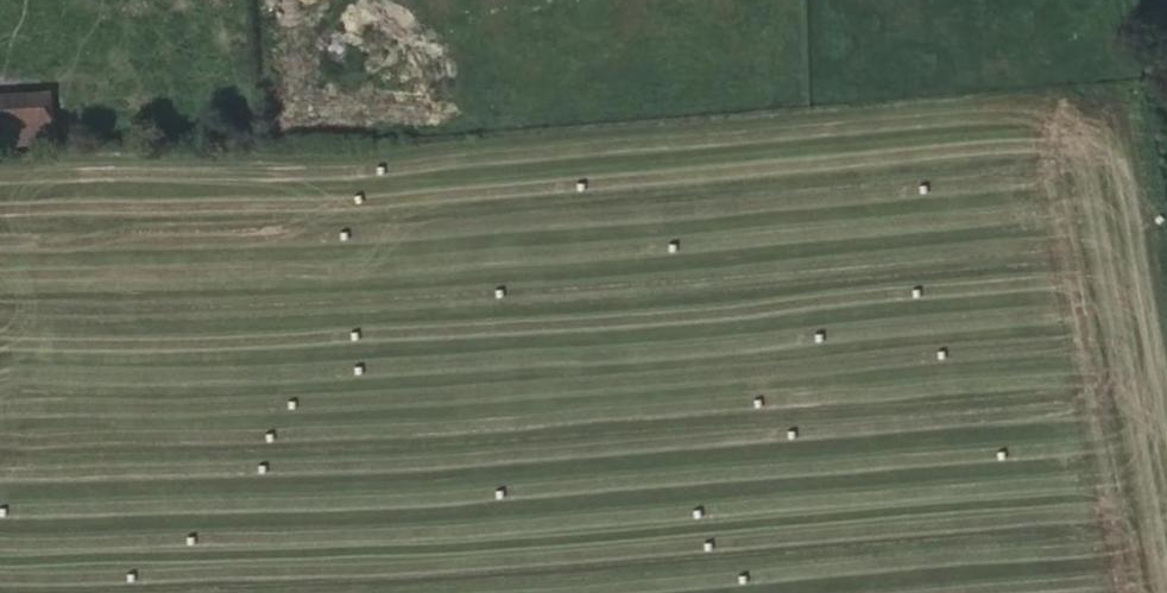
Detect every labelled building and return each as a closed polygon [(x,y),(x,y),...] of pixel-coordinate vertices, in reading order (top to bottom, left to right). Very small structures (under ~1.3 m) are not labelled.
[(53,74),(29,77),(32,108),(56,104),(53,74)] [(32,108),(29,77),(10,79),(12,110),(32,108)]
